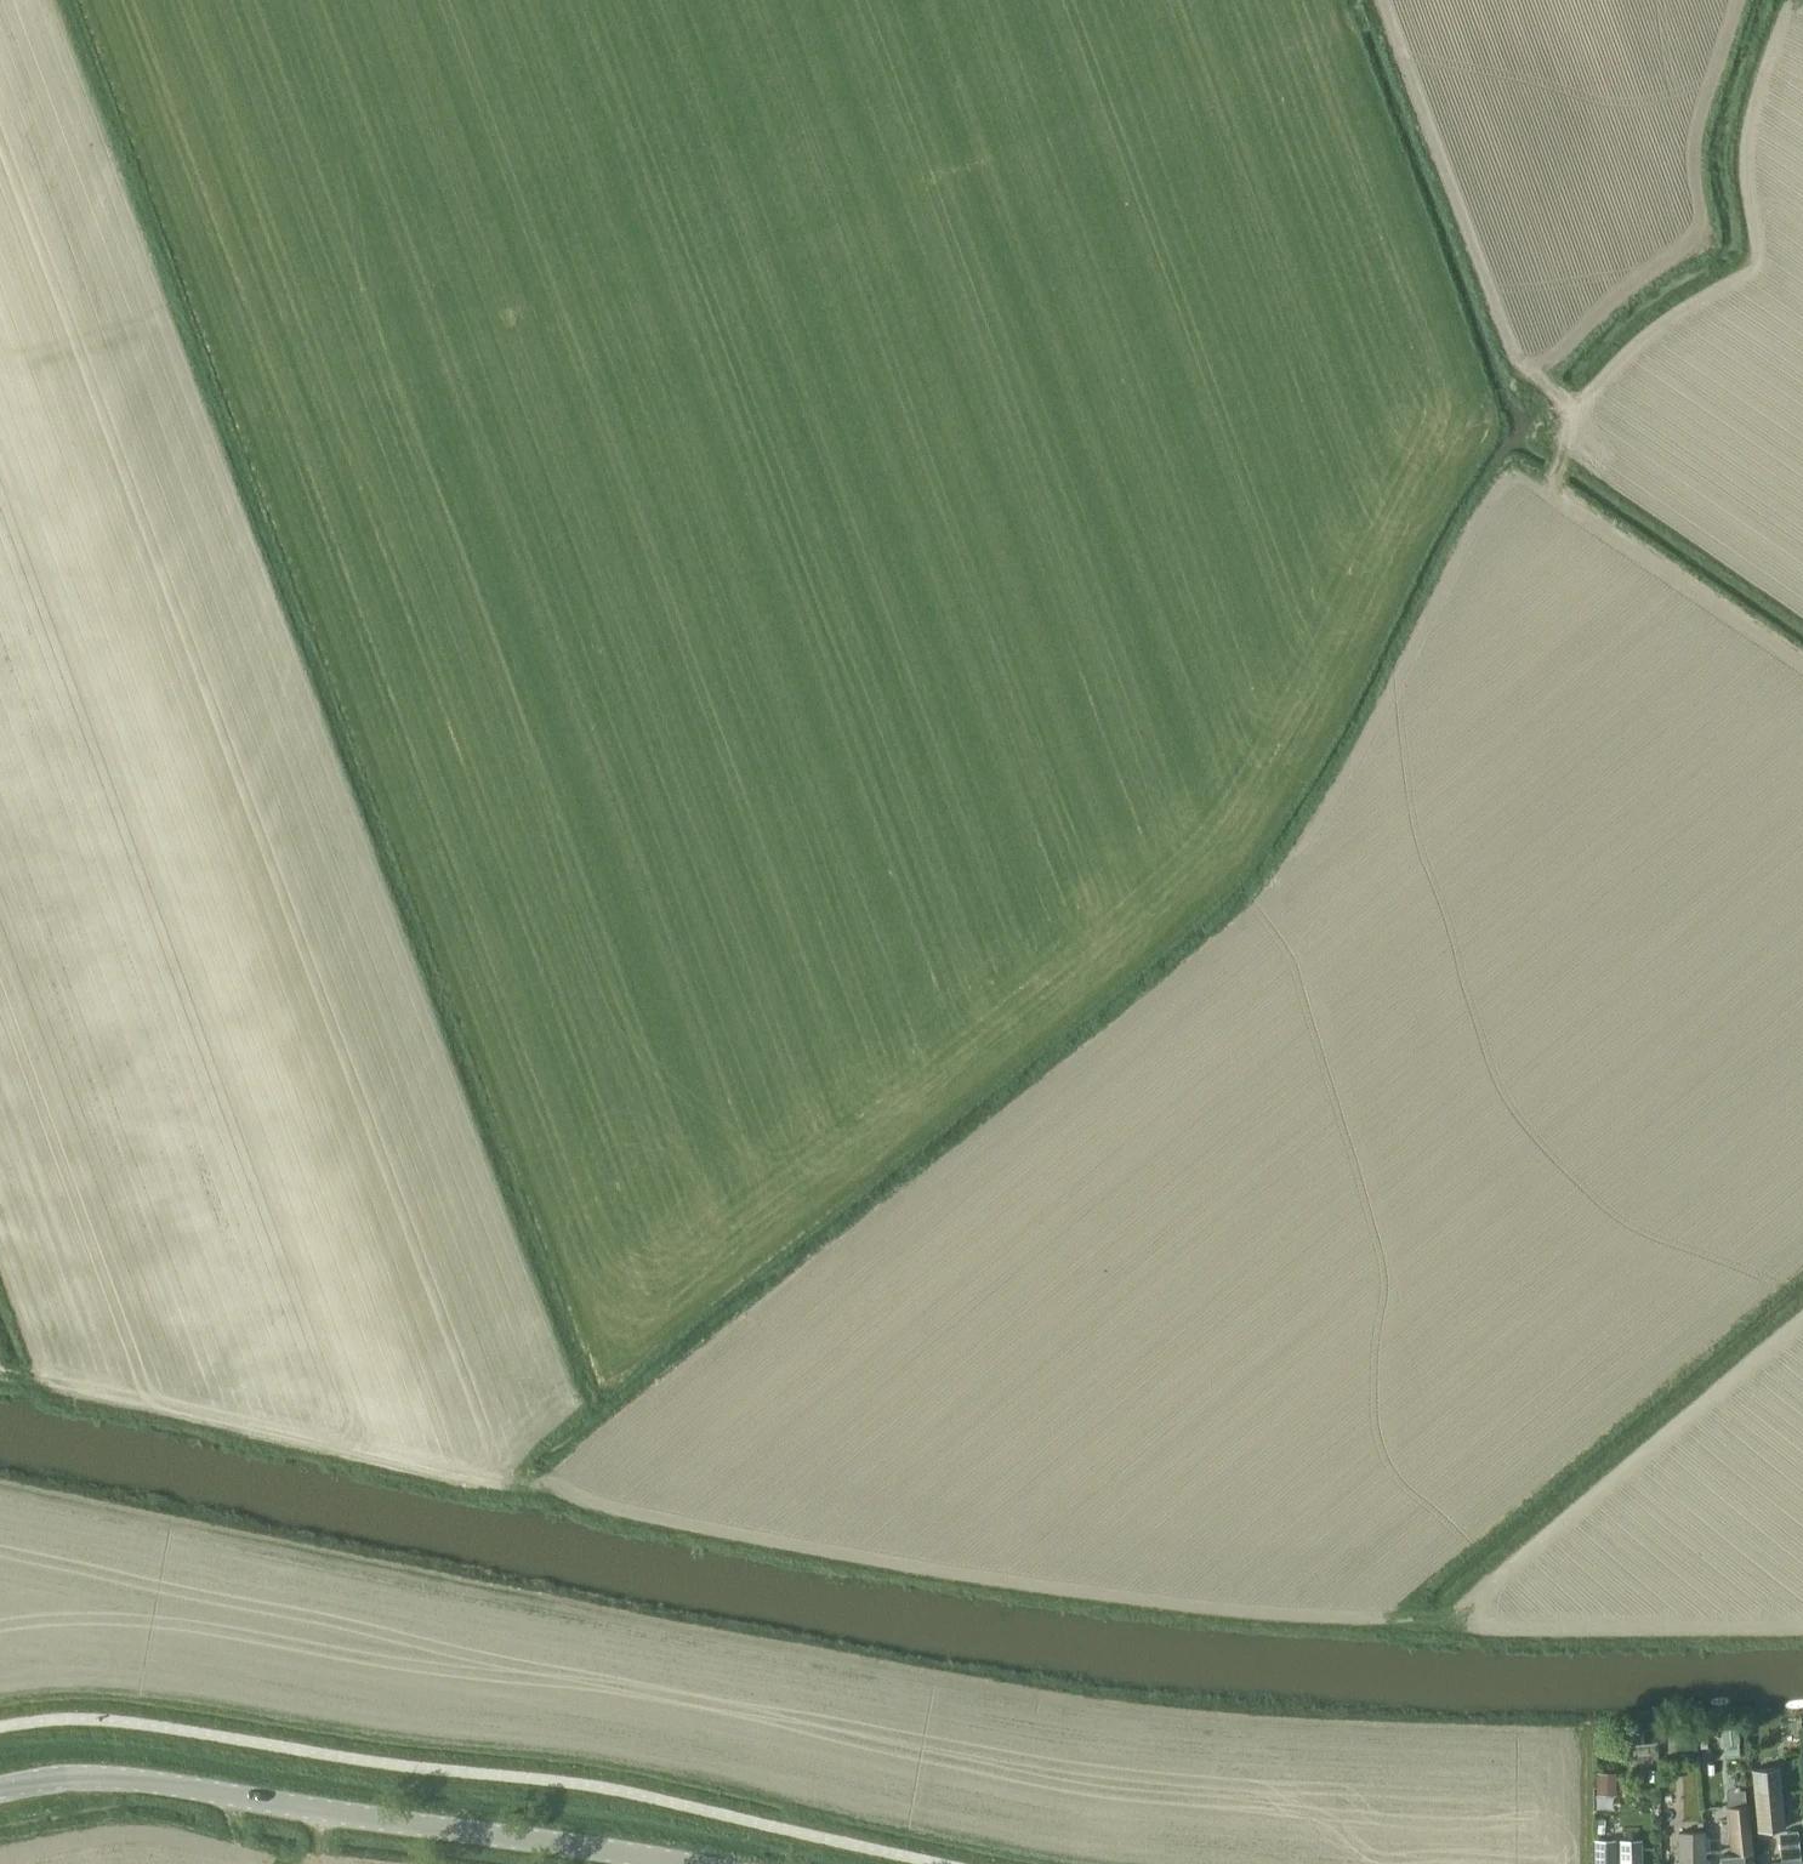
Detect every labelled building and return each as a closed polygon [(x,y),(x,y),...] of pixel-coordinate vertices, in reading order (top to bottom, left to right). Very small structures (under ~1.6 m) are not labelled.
[(1722,1721),(1725,1751),(1739,1750),(1736,1720),(1722,1721)] [(1697,1748),(1695,1729),(1675,1730),(1677,1749),(1697,1748)] [(1630,1743),(1657,1741),(1656,1730),(1629,1731),(1630,1743)] [(1785,1827),(1779,1767),(1751,1770),(1756,1830),(1785,1827)] [(1616,1788),(1616,1772),(1597,1772),(1597,1787),(1616,1788)] [(1747,1804),(1725,1806),(1732,1855),(1723,1856),(1724,1863),(1754,1863),(1747,1804)] [(1799,1830),(1779,1832),(1783,1863),(1802,1863),(1800,1842),(1799,1830)] [(1696,1861),(1706,1861),(1707,1837),(1705,1837),(1704,1831),(1680,1831),(1680,1863),(1696,1863),(1696,1861)] [(1644,1838),(1622,1838),(1623,1861),(1629,1861),(1629,1863),(1645,1863),(1644,1838)] [(1616,1839),(1594,1839),(1594,1863),(1616,1863),(1616,1839)]
